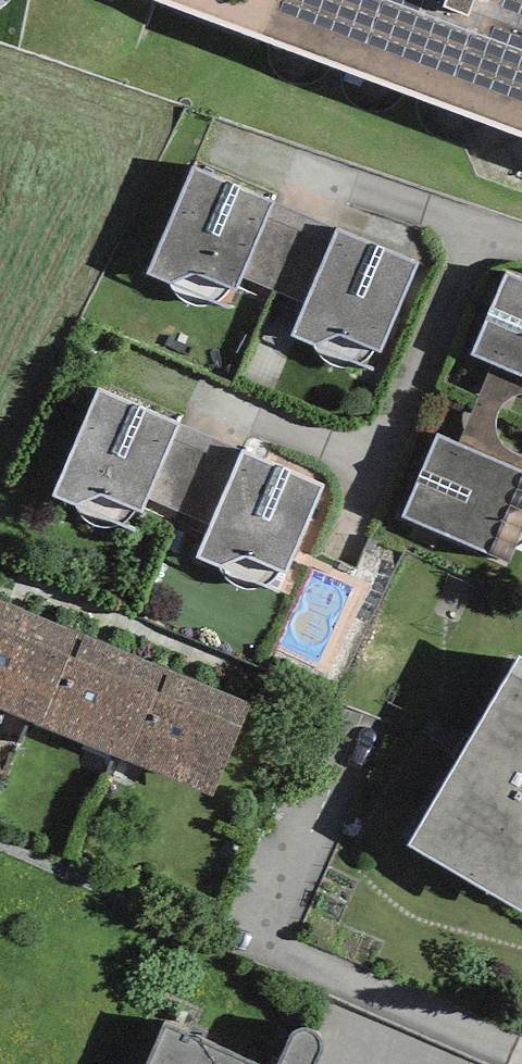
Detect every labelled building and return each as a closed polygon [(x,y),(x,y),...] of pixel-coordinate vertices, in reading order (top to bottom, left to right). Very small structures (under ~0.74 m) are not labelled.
[(521,136),(521,0),(159,0),(521,136)] [(276,202),(195,167),(148,274),(171,284),(173,288),(178,295),(183,301),(190,306),(200,307),(209,306),(218,302),(225,297),(230,287),(235,290),(276,202)] [(422,262),(341,227),(294,334),(317,344),(320,348),(324,355),(329,361),(336,366),(346,367),(355,366),(364,362),(371,357),(376,348),(381,350),(422,262)] [(509,271),(470,354),(521,376),(521,277),(509,271)] [(181,423),(100,388),(53,495),(76,505),(79,509),(83,516),(88,522),(95,527),(105,528),(114,527),(123,523),(130,518),(135,508),(140,511),(181,423)] [(437,435),(403,516),(509,563),(513,549),(521,547),(521,470),(437,435)] [(325,484),(245,449),(197,556),(220,566),(223,570),(228,578),(233,583),(239,588),(249,589),(259,588),(267,584),(274,579),(279,570),(285,572),(325,484)] [(0,602),(0,709),(44,727),(82,635),(0,602)] [(169,671),(82,635),(44,727),(131,763),(169,671)] [(521,912),(521,660),(519,658),(409,846),(521,912)] [(251,705),(169,671),(131,763),(213,797),(251,705)] [(164,1024),(146,1063),(256,1063),(164,1024)] [(321,1058),(323,1049),(322,1040),(317,1034),(312,1030),(307,1028),(297,1031),(292,1036),(278,1063),(318,1063),(321,1058)]
